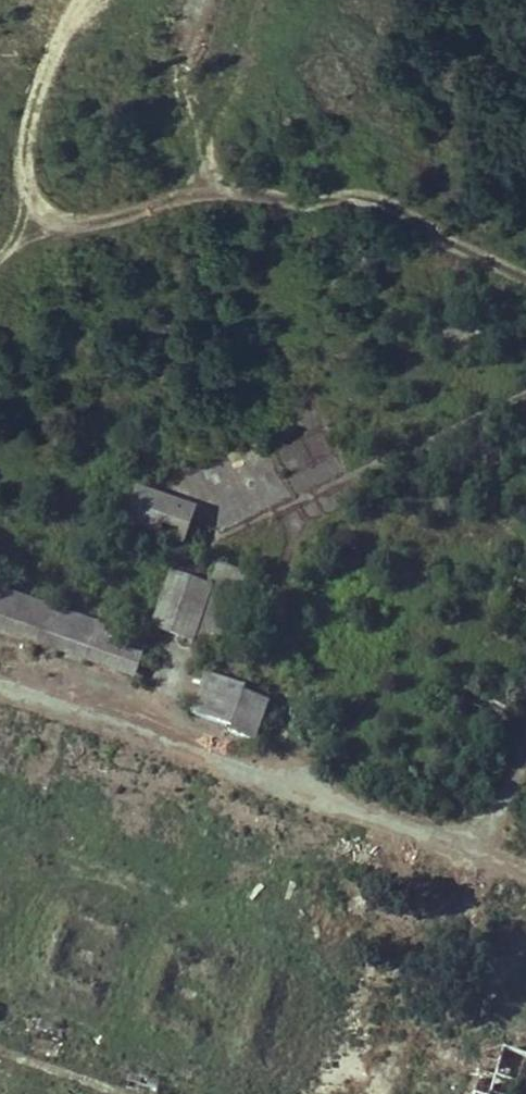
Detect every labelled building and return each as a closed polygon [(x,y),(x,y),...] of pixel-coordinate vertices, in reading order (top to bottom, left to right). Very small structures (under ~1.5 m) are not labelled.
[(338,452),(314,401),(263,425),(288,476),(338,452)] [(140,489),(127,525),(181,543),(193,507),(140,489)] [(152,628),(194,642),(196,637),(226,649),(251,577),(220,567),(211,589),(170,576),(152,628)] [(134,679),(143,654),(94,636),(99,622),(0,587),(0,631),(134,679)] [(205,675),(191,713),(232,728),(230,733),(256,742),(269,707),(243,697),(245,691),(205,675)] [(462,1093),(516,1093),(525,1059),(525,1055),(477,1040),(462,1093)]
